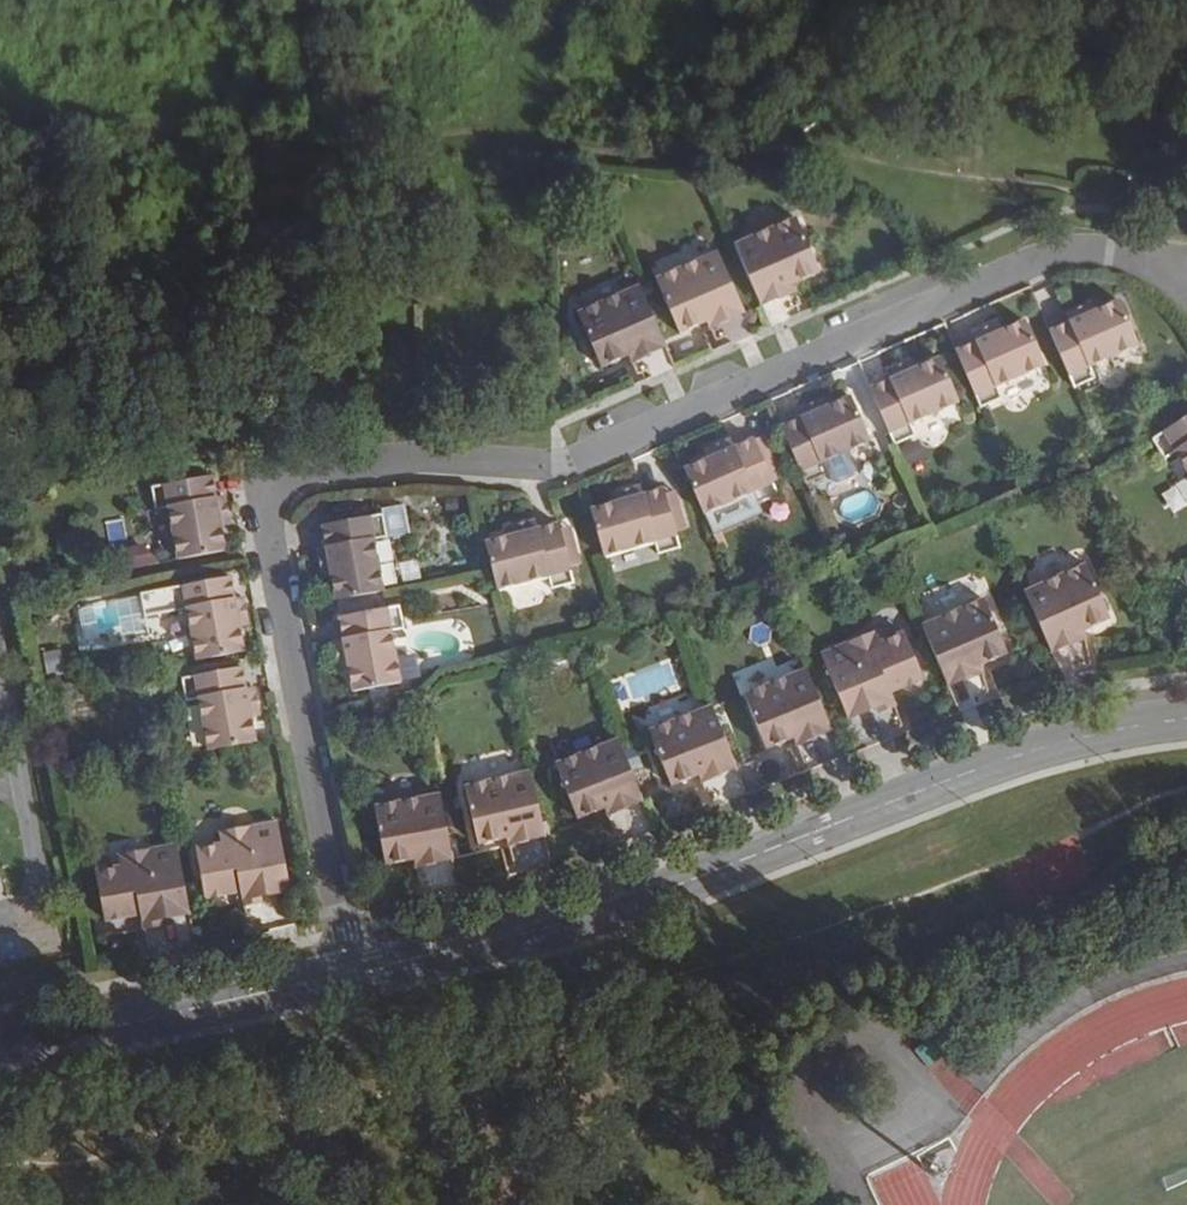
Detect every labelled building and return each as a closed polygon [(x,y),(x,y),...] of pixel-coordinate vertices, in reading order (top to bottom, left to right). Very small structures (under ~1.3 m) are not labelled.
[(795,216),(732,243),(756,298),(790,283),(819,271),(795,216)] [(680,332),(712,318),(741,305),(717,250),(655,276),(680,332)] [(790,283),(756,298),(760,307),(794,292),(790,283)] [(662,340),(638,284),(577,311),(602,365),(631,353),(662,340)] [(1070,309),(1075,319),(1101,307),(1096,297),(1070,309)] [(1075,319),(1048,330),(1073,387),(1095,378),(1089,366),(1138,344),(1118,300),(1101,307),(1075,319)] [(716,326),(712,318),(680,332),(684,340),(716,326)] [(978,329),(982,339),(1008,328),(1004,318),(978,329)] [(982,339),(956,351),(980,406),(1002,397),(996,385),(1044,365),(1025,320),(1008,328),(982,339)] [(662,340),(631,353),(635,362),(666,348),(662,340)] [(893,367),(896,376),(923,365),(918,355),(893,367)] [(896,376),(870,387),(894,443),(915,434),(910,422),(958,401),(940,357),(923,365),(896,376)] [(802,406),(806,414),(833,403),(829,394),(802,406)] [(806,414),(781,425),(806,482),(827,473),(821,461),(870,439),(850,395),(833,403),(806,414)] [(1148,440),(1162,462),(1172,455),(1186,479),(1186,415),(1148,440)] [(700,461),(684,468),(703,512),(752,491),(757,502),(779,494),(754,438),(729,449),(700,461)] [(695,451),(700,461),(729,449),(724,439),(695,451)] [(178,560),(226,551),(222,533),(217,505),(211,476),(151,487),(156,509),(168,507),(178,560)] [(606,492),(610,503),(637,495),(634,484),(606,492)] [(610,503),(590,509),(604,556),(655,541),(658,553),(681,546),(663,487),(637,495),(610,503)] [(217,505),(222,533),(233,531),(228,502),(217,505)] [(333,583),(336,599),(384,590),(374,539),(387,537),(383,514),(322,526),(327,553),(333,583)] [(500,525),(503,536),(532,529),(529,518),(500,525)] [(503,536),(485,541),(493,571),(497,589),(549,576),(552,587),(575,582),(559,521),(532,529),(503,536)] [(151,546),(123,548),(124,567),(153,565),(151,546)] [(323,585),(333,583),(327,553),(317,555),(323,585)] [(1049,646),(1081,631),(1110,618),(1086,564),(1025,591),(1049,646)] [(197,660),(245,652),(241,634),(236,606),(230,577),(170,589),(175,611),(187,609),(197,660)] [(946,680),(979,666),(1008,653),(984,598),(923,625),(946,680)] [(236,606),(241,634),(253,632),(247,604),(236,606)] [(345,645),(351,674),(354,692),(402,682),(391,632),(405,628),(400,606),(339,617),(345,645)] [(1049,646),(1053,655),(1086,641),(1081,631),(1049,646)] [(889,690),(904,684),(924,675),(905,632),(882,642),(878,632),(822,654),(848,716),(892,698),(889,690)] [(341,676),(351,674),(345,645),(335,647),(341,676)] [(946,680),(950,689),(983,674),(979,666),(946,680)] [(766,748),(797,736),(829,722),(808,667),(744,693),(766,748)] [(208,751),(256,742),(253,725),(247,695),(242,668),(182,679),(186,702),(198,699),(208,751)] [(911,701),(904,684),(889,690),(892,698),(896,707),(911,701)] [(247,695),(253,725),(264,723),(258,693),(247,695)] [(672,785),(701,774),(733,761),(711,705),(649,730),(672,785)] [(800,744),(833,731),(829,722),(797,736),(800,744)] [(579,818),(607,806),(640,794),(617,738),(557,763),(579,818)] [(705,782),(737,769),(733,761),(701,774),(705,782)] [(479,845),(510,837),(544,829),(530,772),(465,787),(479,845)] [(735,778),(709,787),(715,805),(741,796),(735,778)] [(451,853),(440,794),(375,807),(386,865),(417,860),(451,853)] [(611,815),(643,802),(640,794),(607,806),(611,815)] [(230,890),(232,901),(291,890),(278,823),(232,832),(234,841),(195,848),(205,895),(215,893),(230,890)] [(513,848),(547,840),(544,829),(510,837),(513,848)] [(131,924),(190,913),(177,846),(131,855),(133,864),(96,871),(105,918),(114,916),(130,914),(131,924)] [(419,871),(453,864),(451,853),(417,860),(419,871)] [(234,909),(232,901),(230,890),(215,893),(219,912),(234,909)] [(134,932),(131,924),(130,914),(114,916),(118,935),(134,932)]
